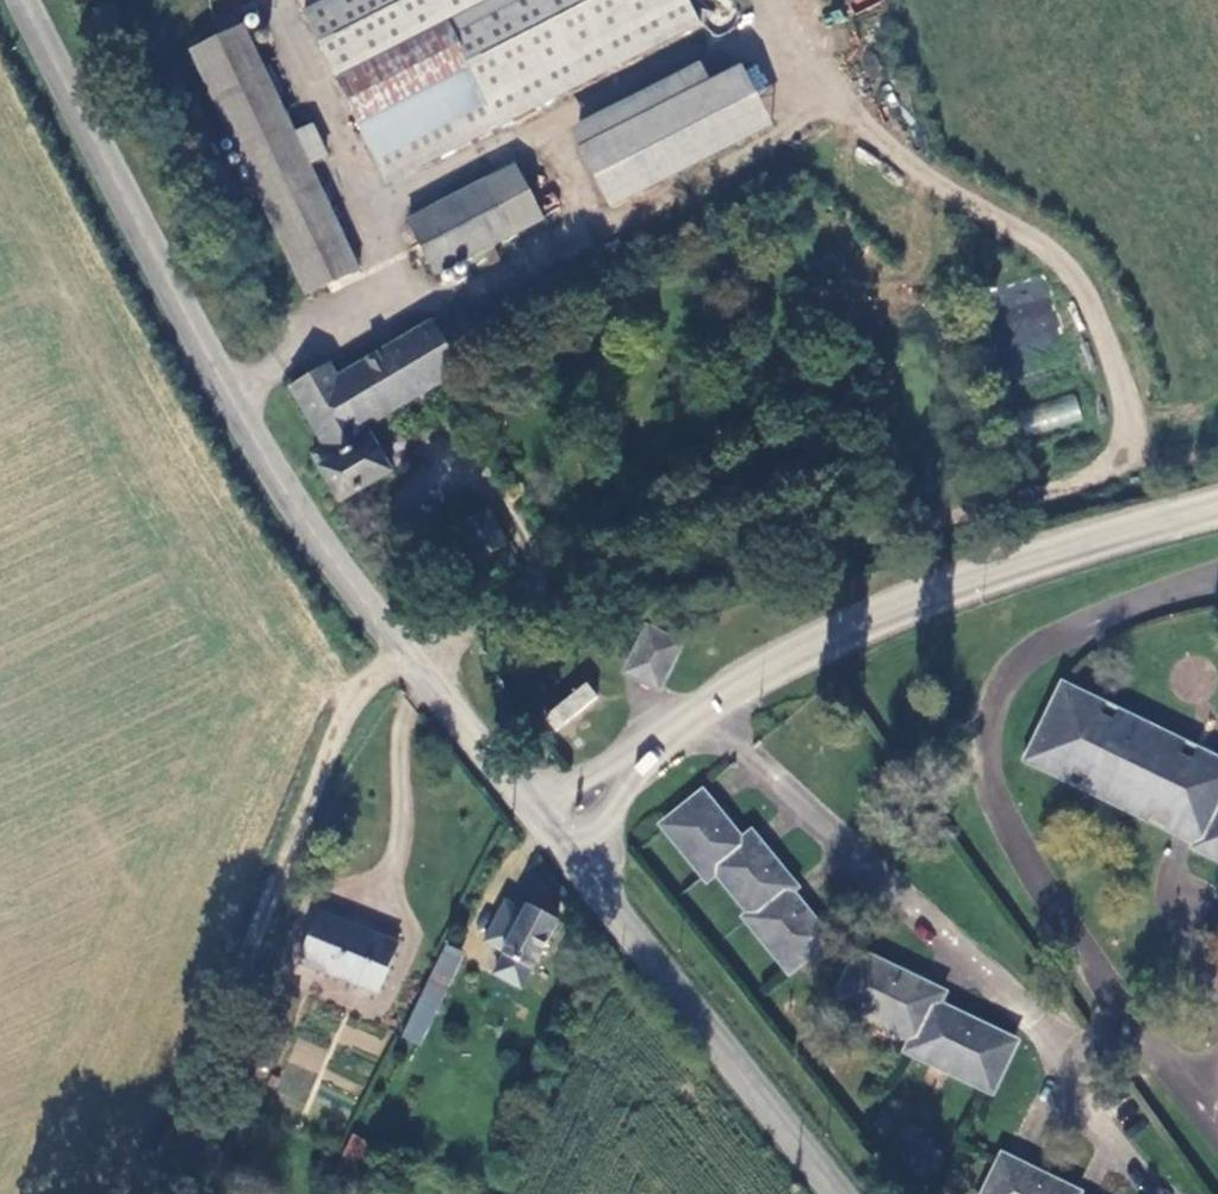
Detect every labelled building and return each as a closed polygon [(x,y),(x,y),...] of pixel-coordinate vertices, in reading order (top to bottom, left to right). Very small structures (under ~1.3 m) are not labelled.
[(687,0),(326,0),(298,15),(375,162),(428,134),(439,155),(697,19),(687,0)] [(854,11),(882,0),(849,0),(854,11)] [(292,136),(240,28),(189,53),(306,295),(358,270),(306,163),(324,154),(311,127),(292,136)] [(739,65),(580,149),(610,207),(770,123),(739,65)] [(541,219),(514,165),(407,222),(435,275),(541,219)] [(1009,280),(1002,342),(1048,347),(1054,285),(1009,280)] [(433,324),(431,323),(338,379),(329,366),(290,390),(324,449),(313,455),(340,503),(392,473),(365,429),(460,373),(459,371),(482,357),(455,311),(433,324)] [(1018,409),(1024,435),(1081,421),(1075,394),(1018,409)] [(515,565),(488,512),(459,528),(486,580),(515,565)] [(675,650),(649,638),(631,674),(657,686),(675,650)] [(542,713),(556,731),(599,698),(586,680),(542,713)] [(1178,757),(1181,751),(1116,719),(1113,724),(1100,717),(1103,712),(1064,694),(1031,761),(1071,780),(1073,776),(1086,782),(1084,787),(1147,817),(1151,810),(1217,843),(1217,842),(1217,776),(1178,757)] [(702,802),(669,828),(695,860),(698,859),(710,873),(715,869),(743,902),(746,901),(757,915),(749,921),(778,956),(780,954),(791,966),(823,940),(813,928),(809,930),(804,924),(807,921),(784,894),(790,889),(778,875),(775,877),(769,870),(772,868),(750,841),(741,848),(728,835),(726,836),(721,830),(724,827),(702,802)] [(506,902),(483,944),(534,970),(557,923),(528,908),(526,912),(506,902)] [(300,962),(313,968),(375,994),(395,944),(319,913),(300,962)] [(441,954),(419,997),(438,1004),(457,963),(441,954)] [(911,1053),(990,1090),(1011,1047),(974,1029),(972,1034),(948,1022),(949,1018),(933,1010),(939,997),(920,988),(918,993),(893,981),(895,977),(860,960),(838,1003),(916,1041),(911,1053)] [(418,1044),(438,1004),(419,997),(401,1035),(418,1044)] [(353,1134),(341,1160),(350,1163),(359,1167),(370,1143),(353,1134)] [(1042,1183),(1040,1187),(1017,1177),(1020,1173),(1004,1164),(990,1193),(1066,1193),(1042,1183)]
